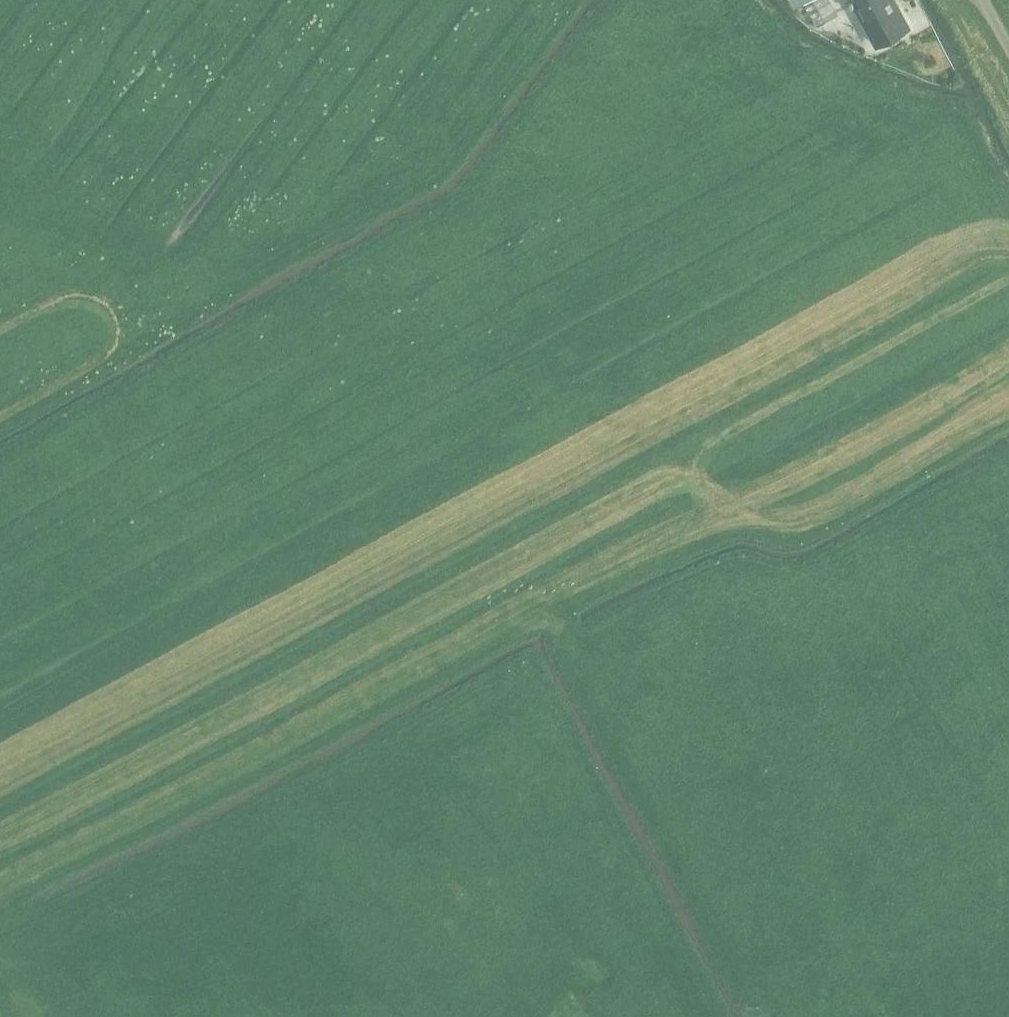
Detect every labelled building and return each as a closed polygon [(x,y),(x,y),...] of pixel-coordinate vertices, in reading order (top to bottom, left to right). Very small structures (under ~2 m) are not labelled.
[(818,24),(834,15),(826,0),(805,0),(818,24)] [(851,1),(852,5),(855,3),(877,44),(909,27),(894,0),(853,0),(851,1)]
